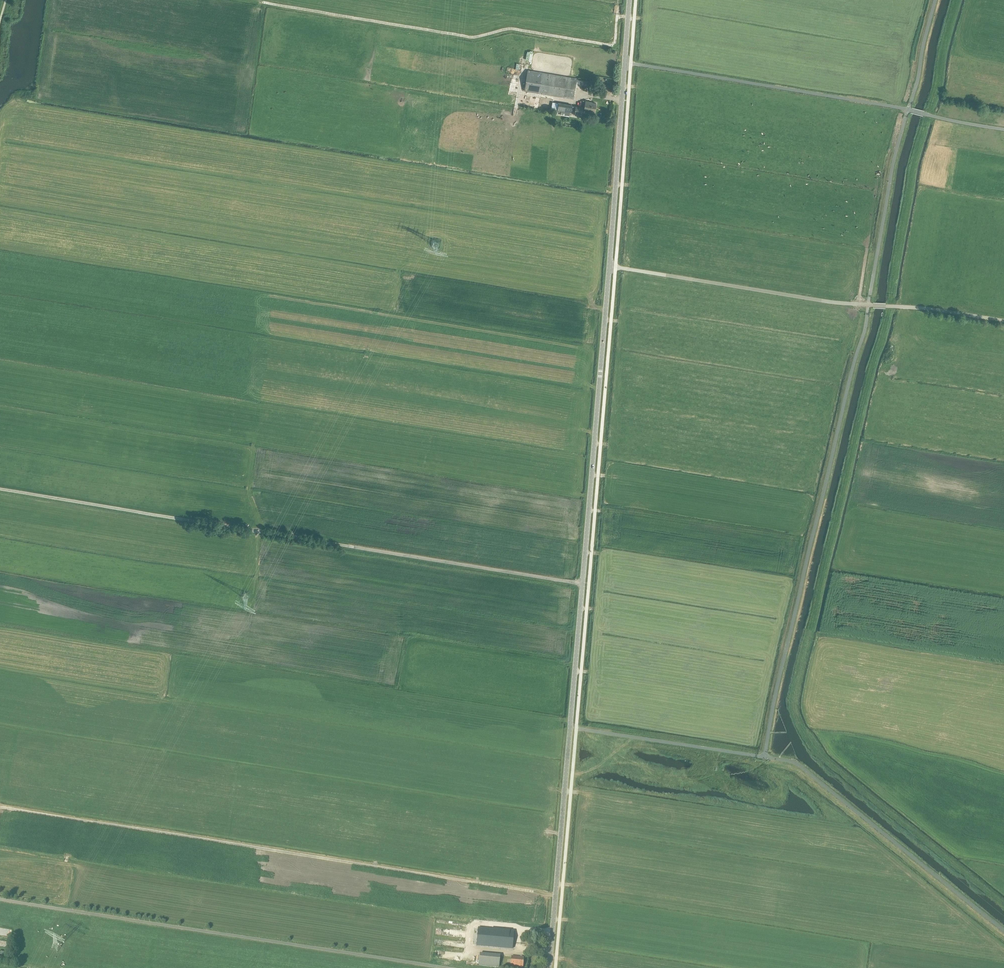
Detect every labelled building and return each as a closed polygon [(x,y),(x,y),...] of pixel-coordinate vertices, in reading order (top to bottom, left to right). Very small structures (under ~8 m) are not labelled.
[(527,71),(524,91),(538,93),(573,99),(576,83),(590,86),(590,82),(576,79),(577,78),(542,73),(527,71)] [(583,108),(583,109),(589,110),(588,114),(594,115),(596,103),(590,102),(590,101),(586,101),(584,108),(583,108)] [(559,103),(557,110),(561,111),(561,114),(568,115),(570,114),(570,112),(571,112),(572,110),(574,110),(575,111),(575,113),(582,114),(583,109),(583,108),(576,106),(576,107),(575,106),(572,106),(572,105),(559,103)] [(477,945),(512,949),(514,932),(478,929),(477,945)] [(480,954),(479,966),(499,967),(500,956),(480,954)] [(511,967),(523,967),(523,958),(511,957),(511,967)]
